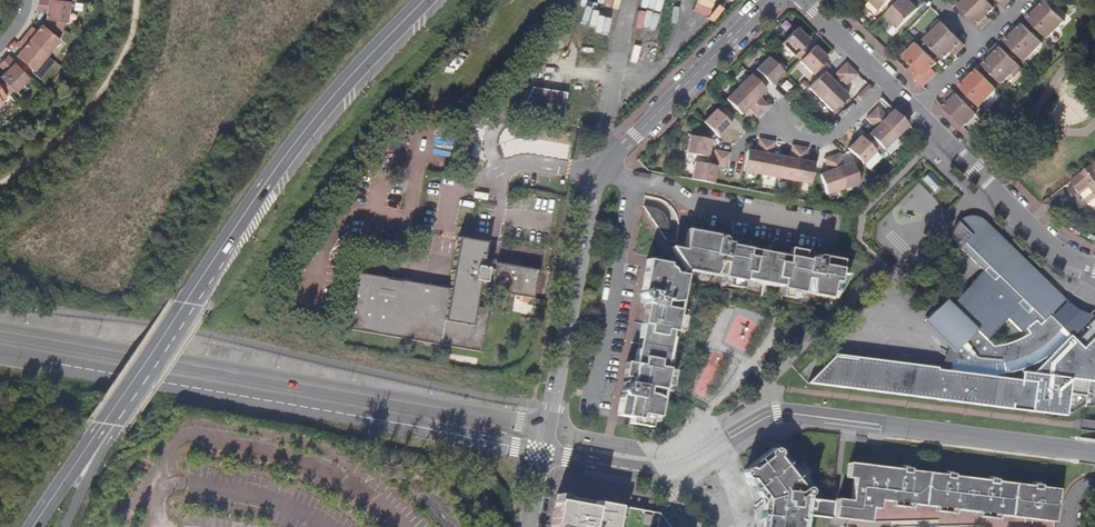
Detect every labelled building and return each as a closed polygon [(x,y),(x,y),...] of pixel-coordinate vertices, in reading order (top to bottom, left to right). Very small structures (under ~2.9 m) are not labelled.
[(67,22),(69,1),(65,0),(61,0),(39,0),(38,6),(48,7),(47,11),(46,19),(49,19),(66,21),(67,22)] [(662,9),(663,0),(642,0),(641,7),(662,9)] [(711,14),(714,0),(698,0),(695,11),(711,14)] [(881,10),(891,0),(871,0),(881,10)] [(885,15),(899,28),(917,10),(924,3),(920,0),(915,0),(912,3),(910,0),(901,0),(885,15)] [(991,3),(988,0),(960,0),(956,4),(981,29),(991,18),(987,15),(995,7),(991,3)] [(1035,6),(1025,15),(1048,38),(1066,20),(1051,5),(1046,1),(1040,6),(1038,9),(1035,6)] [(606,33),(611,19),(593,13),(588,27),(606,33)] [(66,21),(49,19),(47,23),(63,30),(66,21)] [(940,55),(943,58),(951,51),(955,54),(965,44),(941,20),(940,19),(932,27),(935,30),(925,40),(940,55)] [(63,30),(47,23),(46,27),(60,39),(63,30)] [(60,39),(46,27),(42,24),(37,31),(34,33),(30,30),(25,37),(47,55),(60,39)] [(1012,28),(1003,38),(1025,61),(1042,43),(1023,24),(1017,29),(1015,31),(1012,28)] [(809,40),(797,28),(781,44),(794,56),(794,55),(800,61),(811,49),(806,44),(809,40)] [(16,56),(19,58),(32,68),(34,71),(47,55),(25,37),(19,43),(24,47),(21,50),(16,56)] [(932,68),(937,63),(935,60),(917,43),(905,56),(917,69),(929,80),(934,75),(929,70),(932,68)] [(997,43),(988,53),(991,56),(983,64),(1002,83),(1012,74),(1015,76),(1022,68),(1014,60),(1008,55),(997,43)] [(827,58),(815,46),(811,49),(800,61),(799,61),(812,74),(812,73),(817,78),(824,72),(829,67),(824,62),(827,58)] [(0,77),(3,80),(13,90),(15,92),(30,77),(26,74),(15,62),(8,55),(2,62),(8,69),(6,71),(0,77)] [(768,57),(755,70),(756,70),(751,75),(763,87),(768,82),(771,85),(784,73),(768,57)] [(32,68),(19,58),(15,62),(26,74),(32,68)] [(6,71),(8,69),(2,62),(0,63),(0,65),(6,71)] [(840,79),(851,68),(846,62),(835,74),(840,79)] [(857,73),(851,68),(840,79),(846,85),(857,73)] [(929,80),(917,69),(912,75),(923,86),(929,80)] [(957,84),(964,91),(980,107),(997,89),(978,70),(972,75),(969,78),(966,75),(957,84)] [(824,72),(817,78),(808,87),(820,99),(836,84),(824,72)] [(763,87),(751,75),(750,75),(738,87),(763,111),(768,106),(759,96),(766,90),(763,87)] [(13,90),(3,80),(1,82),(9,93),(13,90)] [(1,82),(0,82),(0,87),(6,96),(9,93),(1,82)] [(836,84),(820,99),(832,111),(848,96),(836,84)] [(868,84),(856,96),(861,101),(873,89),(868,84)] [(526,113),(563,119),(568,91),(531,85),(526,113)] [(763,111),(738,87),(726,99),(741,114),(748,108),(757,117),(763,111)] [(952,89),(946,95),(951,100),(948,102),(944,107),(963,126),(976,113),(959,96),(952,89)] [(716,110),(703,122),(719,138),(731,125),(728,122),(733,116),(722,105),(717,111),(716,110)] [(871,112),(896,137),(908,124),(893,109),(886,116),(877,107),(871,112)] [(896,137),(871,112),(866,118),(875,127),(869,134),(880,145),(884,149),(896,137)] [(875,150),(880,145),(869,134),(863,139),(860,135),(848,148),(863,163),(876,151),(875,150)] [(690,136),(686,153),(708,157),(711,140),(690,136)] [(743,171),(760,174),(767,140),(759,138),(756,151),(747,150),(744,164),(743,171)] [(760,174),(777,177),(781,156),(772,154),(775,141),(767,140),(760,174)] [(777,177),(794,180),(800,146),(792,145),(790,158),(781,156),(777,177)] [(794,180),(811,183),(815,162),(805,161),(808,148),(800,146),(794,180)] [(714,150),(713,158),(728,161),(730,153),(714,150)] [(831,156),(843,188),(859,182),(852,162),(843,165),(839,153),(831,156)] [(827,194),(843,188),(831,156),(824,158),(828,171),(820,174),(827,194)] [(727,168),(728,161),(713,158),(712,165),(695,162),(692,179),(713,183),(716,166),(727,168)] [(1093,164),(1070,182),(1079,193),(1080,192),(1094,211),(1094,210),(1094,167),(1093,164)] [(1063,189),(1049,200),(1055,207),(1068,196),(1063,189)] [(1040,205),(1048,213),(1055,207),(1049,200),(1048,199),(1040,205)] [(647,207),(643,206),(666,240),(667,233),(668,230),(668,227),(668,225),(667,222),(667,220),(666,217),(663,214),(662,212),(658,210),(656,209),(654,208),(652,208),(647,207)] [(951,232),(951,235),(951,239),(952,242),(954,245),(955,248),(957,250),(959,248),(982,271),(970,284),(974,288),(954,309),(950,305),(945,300),(939,307),(925,321),(956,352),(948,372),(954,372),(954,378),(948,388),(944,397),(912,393),(915,367),(915,365),(855,358),(854,360),(833,357),(808,383),(907,395),(1009,409),(1009,407),(1059,413),(1062,393),(1068,393),(1070,379),(1087,381),(1094,382),(1094,316),(1093,319),(1089,323),(1073,340),(1049,316),(1062,303),(1065,299),(1063,298),(1061,301),(1049,290),(1052,287),(1041,277),(1039,280),(1015,257),(1017,254),(1007,244),(1005,246),(982,224),(984,222),(979,219),(976,218),(973,217),(970,217),(967,217),(964,218),(961,219),(958,221),(956,223),(954,225),(953,228),(951,232)] [(1007,244),(984,222),(982,224),(1005,246),(1007,244)] [(718,236),(687,230),(684,250),(688,250),(687,254),(674,251),(680,261),(683,265),(686,269),(715,275),(716,273),(718,268),(719,266),(719,263),(725,264),(723,277),(722,278),(728,280),(727,285),(726,286),(742,289),(743,282),(744,279),(784,287),(783,290),(782,296),(797,299),(797,298),(798,293),(802,293),(806,279),(811,280),(810,284),(810,287),(811,290),(811,293),(811,294),(831,298),(832,291),(838,293),(848,275),(841,274),(843,260),(824,256),(823,260),(823,258),(822,257),(821,257),(820,256),(819,256),(818,256),(817,256),(816,256),(815,257),(814,257),(814,259),(810,258),(810,259),(804,258),(805,253),(805,251),(790,248),(788,256),(775,254),(774,256),(763,254),(763,251),(730,245),(730,243),(725,242),(725,241),(725,240),(724,238),(722,237),(721,237),(720,237),(719,237),(718,238),(718,236)] [(369,276),(352,274),(343,329),(482,353),(489,310),(476,307),(479,283),(485,284),(487,269),(482,268),(486,243),(457,239),(449,289),(369,276)] [(1041,277),(1017,254),(1015,257),(1039,280),(1041,277)] [(668,267),(668,264),(647,260),(641,293),(641,294),(640,294),(641,295),(641,297),(642,298),(643,298),(644,299),(643,304),(646,305),(639,338),(642,339),(639,350),(637,350),(634,363),(625,362),(622,377),(624,378),(630,379),(629,384),(627,388),(626,388),(625,388),(624,389),(623,390),(622,391),(622,392),(622,393),(622,394),(623,396),(621,395),(618,415),(626,417),(631,418),(629,424),(650,428),(651,421),(652,416),(656,417),(660,398),(658,397),(656,396),(655,395),(653,395),(651,394),(649,394),(648,394),(649,387),(664,390),(665,385),(670,386),(671,386),(674,371),(664,369),(672,330),(682,332),(684,317),(683,317),(677,316),(679,310),(664,307),(665,302),(667,302),(672,302),(676,302),(678,302),(679,302),(684,275),(673,273),(673,272),(673,271),(672,270),(671,269),(670,268),(669,267),(668,267)] [(673,271),(683,265),(680,261),(670,268),(671,269),(672,270),(673,271)] [(538,271),(496,264),(491,292),(533,299),(538,272),(538,271)] [(970,284),(950,305),(954,309),(974,288),(970,284)] [(1063,298),(1052,287),(1049,290),(1061,301),(1063,298)] [(937,370),(915,367),(912,393),(944,397),(948,388),(954,378),(954,372),(948,372),(940,371),(937,370)] [(1086,396),(1087,381),(1070,379),(1068,393),(1086,396)] [(1065,416),(1065,413),(1068,393),(1062,393),(1059,413),(1009,407),(1009,409),(1065,416)] [(802,515),(830,518),(832,502),(804,499),(804,497),(806,497),(808,495),(809,493),(808,490),(805,488),(801,488),(778,458),(779,454),(779,453),(778,451),(776,450),(773,449),(770,450),(768,451),(767,453),(768,457),(752,469),(749,468),(745,468),(743,471),(742,473),(742,477),(744,479),(745,480),(751,479),(767,499),(763,526),(800,526),(802,515)] [(1053,523),(1055,506),(1057,490),(1040,488),(1041,484),(1033,483),(1032,486),(997,482),(997,478),(990,477),(989,481),(954,477),(954,473),(947,472),(946,476),(910,471),(911,467),(903,466),(902,470),(849,463),(847,478),(854,480),(851,501),(837,500),(835,518),(870,523),(872,509),(879,509),(881,501),(892,502),(892,506),(912,508),(912,505),(937,508),(936,512),(955,514),(956,510),(979,513),(979,517),(998,520),(999,516),(1053,523)] [(557,495),(551,526),(669,526),(658,514),(557,495)]
